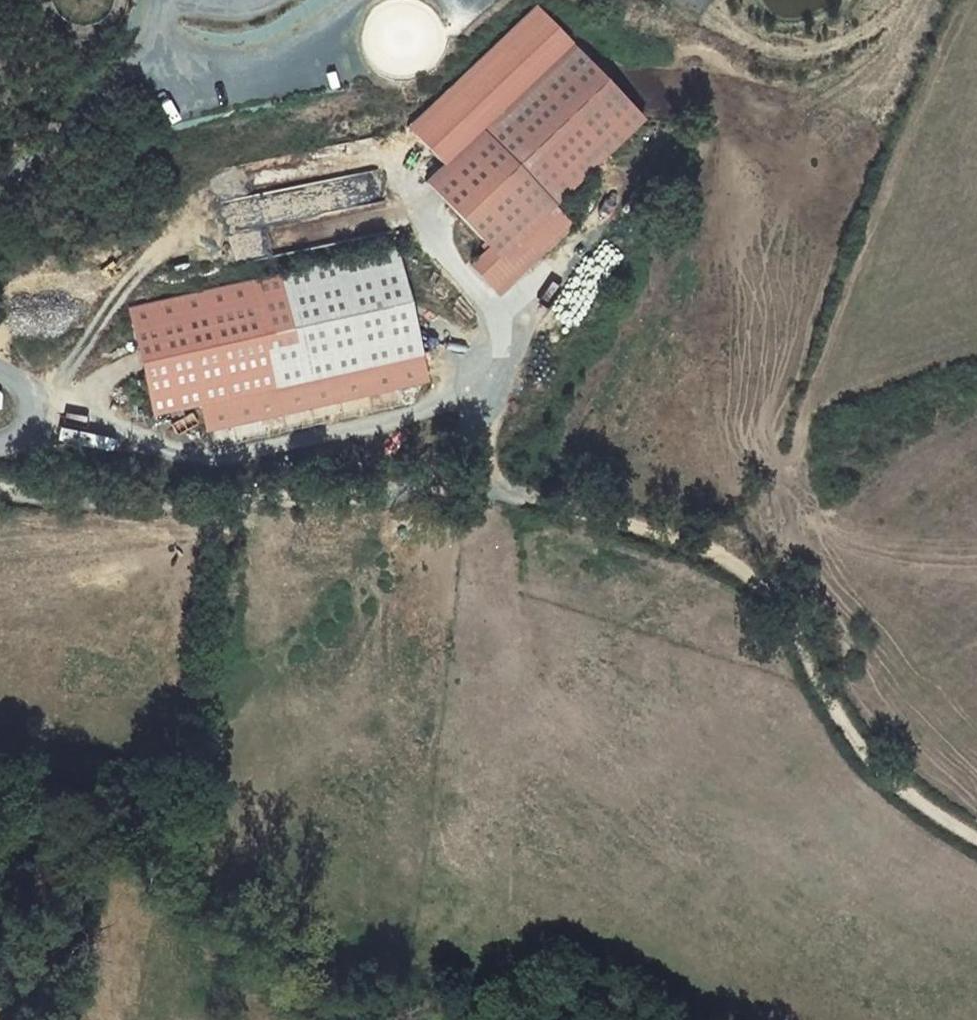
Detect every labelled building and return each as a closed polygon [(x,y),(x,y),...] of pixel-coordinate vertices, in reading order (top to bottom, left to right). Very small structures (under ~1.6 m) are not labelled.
[(474,299),(493,333),(581,282),(568,259),(677,198),(626,108),(451,206),(496,285),(474,299)] [(267,222),(310,215),(300,154),(221,167),(237,260),(272,254),(267,222)] [(407,263),(256,260),(253,369),(404,372),(407,263)]
